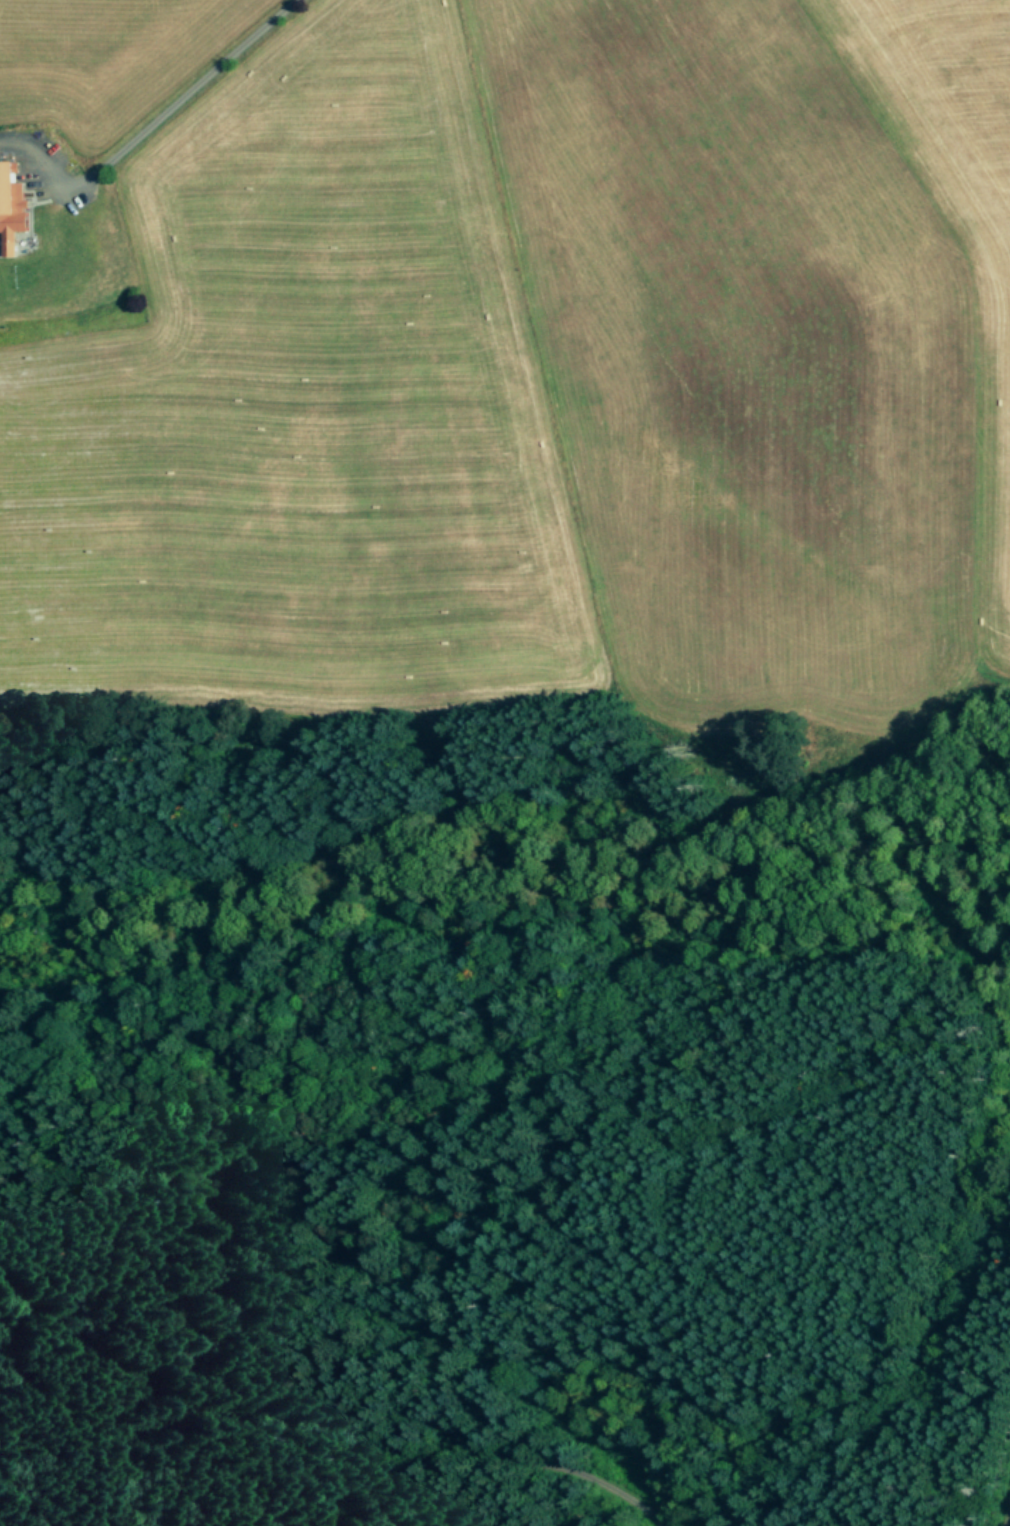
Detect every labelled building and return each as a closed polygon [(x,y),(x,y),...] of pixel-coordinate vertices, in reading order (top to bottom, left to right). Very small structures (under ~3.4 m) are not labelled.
[(4,255),(18,255),(18,230),(30,230),(30,208),(31,208),(31,198),(26,198),(25,181),(17,181),(17,171),(22,171),(21,159),(0,160),(0,231),(4,231),(4,255)]
